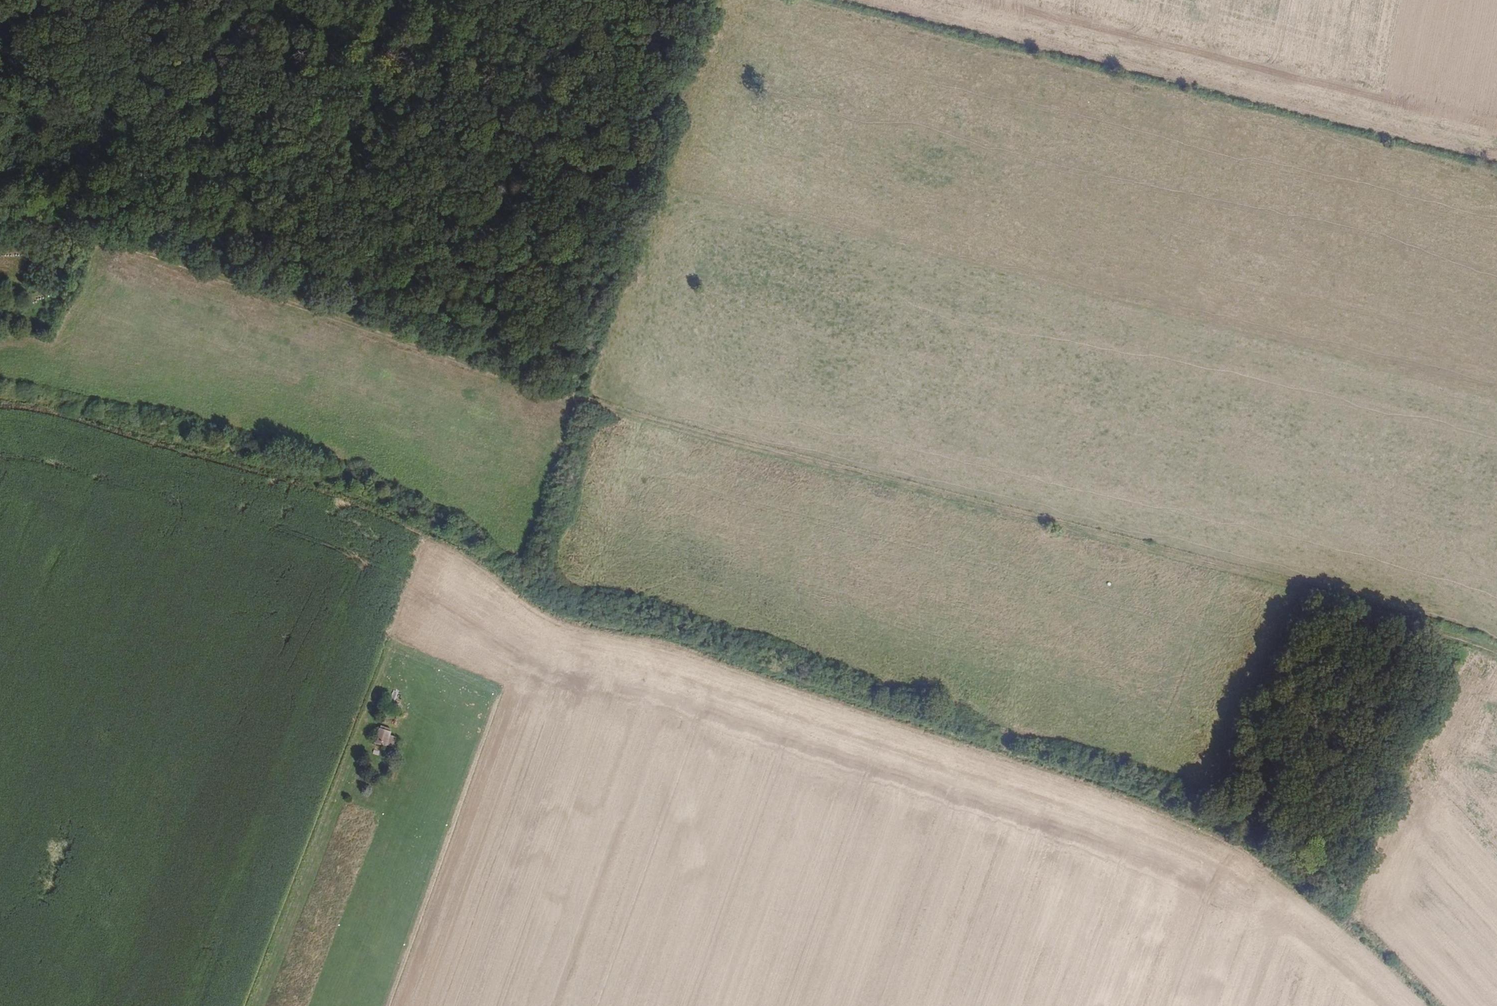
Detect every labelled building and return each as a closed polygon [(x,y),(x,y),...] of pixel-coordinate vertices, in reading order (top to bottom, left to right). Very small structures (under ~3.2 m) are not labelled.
[(395,747),(398,733),(381,729),(378,743),(395,747)]
